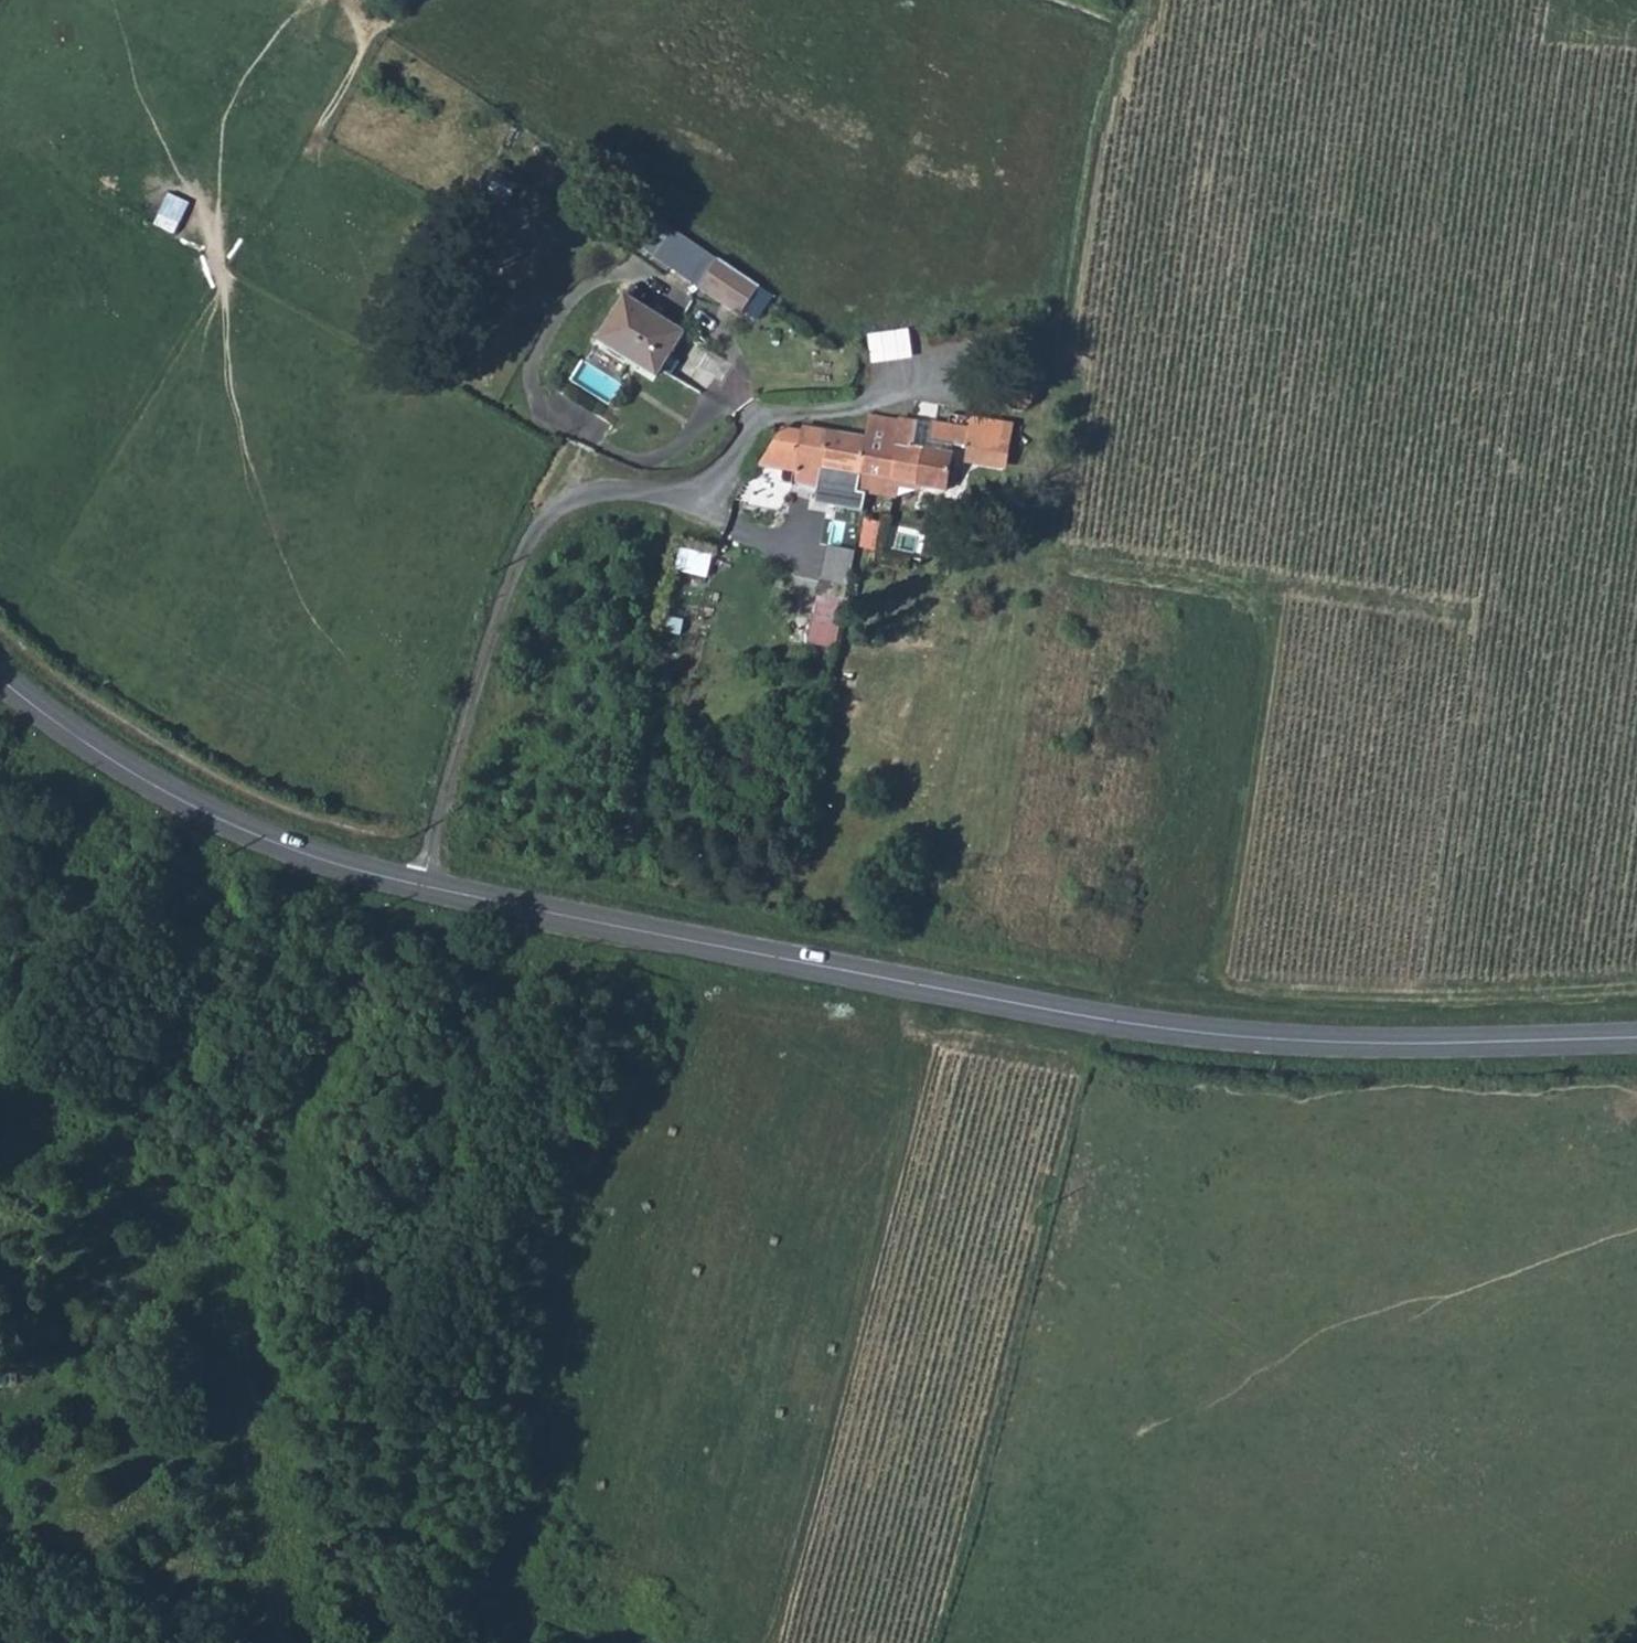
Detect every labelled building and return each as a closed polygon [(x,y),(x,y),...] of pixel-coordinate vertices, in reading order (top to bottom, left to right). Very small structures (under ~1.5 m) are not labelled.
[(718,258),(660,219),(650,235),(663,243),(653,259),(699,290),(718,258)] [(718,258),(699,290),(741,316),(759,286),(718,258)] [(627,296),(600,340),(657,378),(685,333),(627,296)] [(865,438),(858,490),(868,491),(920,500),(923,485),(951,488),(960,444),(1002,450),(1006,421),(971,417),(969,426),(932,421),(931,425),(869,413),(864,436),(865,438)] [(802,435),(782,431),(759,468),(782,475),(781,483),(783,488),(792,490),(792,485),(818,490),(815,506),(864,514),(868,491),(858,490),(865,438),(864,436),(803,430),(802,435)] [(829,544),(826,577),(852,579),(855,546),(829,544)] [(683,547),(680,566),(710,572),(714,552),(683,547)] [(821,578),(821,586),(846,599),(851,584),(821,578)] [(821,586),(812,641),(837,646),(846,599),(821,586)]
